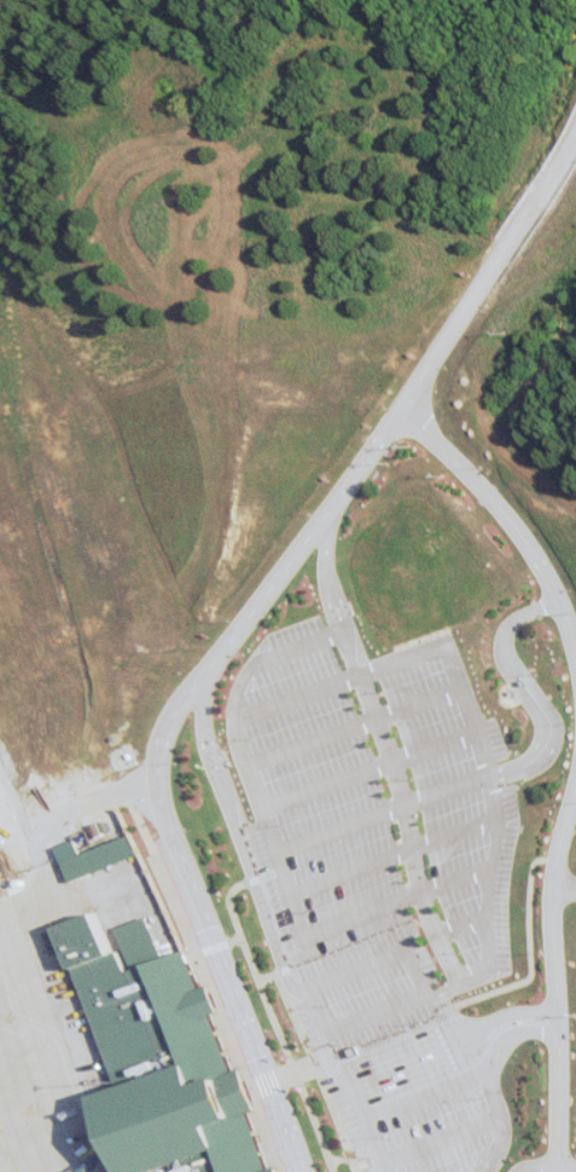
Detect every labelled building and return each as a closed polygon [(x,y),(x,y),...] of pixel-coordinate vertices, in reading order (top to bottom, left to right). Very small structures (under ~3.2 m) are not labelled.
[(51,847),(74,839),(80,855),(130,837),(138,858),(63,883),(51,847)] [(258,1168),(260,1171),(155,1171),(153,1168),(143,1171),(112,1171),(85,1096),(101,1090),(51,951),(40,954),(33,935),(86,916),(101,957),(105,956),(112,975),(120,971),(104,929),(136,917),(151,958),(170,951),(184,988),(194,985),(205,1014),(193,1018),(213,1073),(223,1069),(239,1114),(229,1118),(249,1171),(258,1168)]
